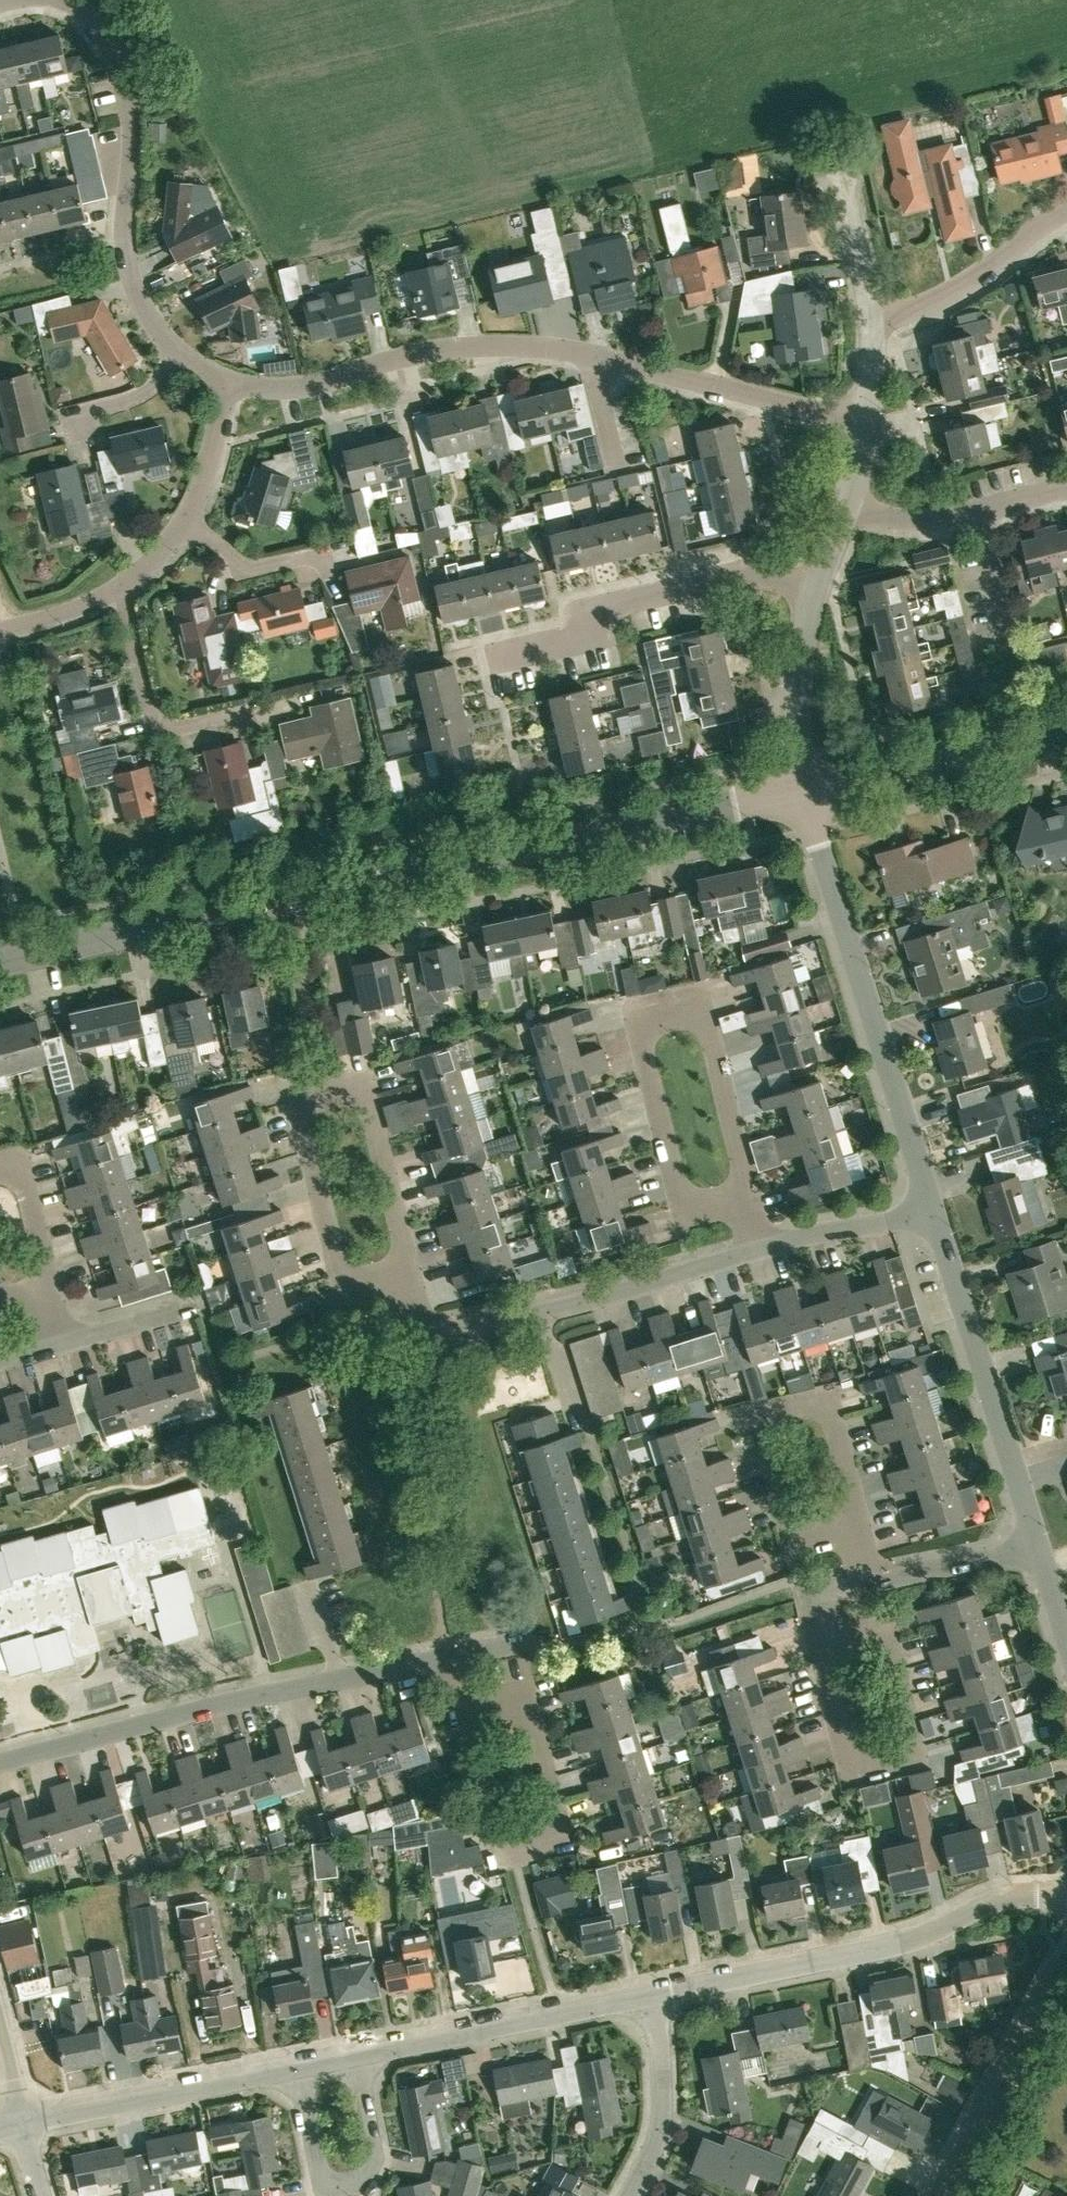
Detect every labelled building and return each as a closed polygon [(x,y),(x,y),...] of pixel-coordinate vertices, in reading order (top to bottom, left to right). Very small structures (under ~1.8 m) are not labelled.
[(34,39),(43,76),(48,97),(60,94),(55,73),(68,70),(59,34),(34,39)] [(43,76),(34,39),(9,46),(18,82),(24,108),(35,106),(29,79),(43,76)] [(10,112),(4,85),(18,82),(9,46),(7,46),(6,43),(3,41),(0,41),(0,114),(10,112)] [(37,118),(28,120),(33,138),(55,132),(54,128),(41,132),(37,118)] [(906,118),(885,123),(899,180),(898,180),(897,181),(895,182),(894,184),(893,186),(893,188),(893,190),(894,192),(896,193),(897,194),(899,195),(901,195),(903,195),(906,208),(928,203),(926,197),(938,194),(948,236),(969,231),(961,197),(982,192),(970,141),(915,154),(906,118)] [(1064,123),(1064,122),(1037,129),(1039,136),(994,147),(1001,178),(1031,171),(1032,176),(1060,169),(1056,152),(1066,149),(1066,136),(1064,123)] [(97,146),(94,133),(90,134),(89,129),(67,134),(71,152),(97,146)] [(40,138),(43,150),(63,145),(61,133),(40,138)] [(14,144),(17,156),(38,151),(35,139),(14,144)] [(10,145),(0,147),(0,160),(13,157),(10,145)] [(100,159),(97,146),(71,152),(74,165),(100,159)] [(100,159),(74,165),(77,177),(103,171),(100,159)] [(699,189),(716,188),(714,170),(698,171),(699,189)] [(77,177),(78,183),(79,189),(105,183),(103,171),(77,177)] [(208,185),(193,184),(171,181),(165,230),(179,260),(232,236),(218,206),(208,185)] [(86,219),(83,202),(79,189),(78,183),(52,189),(60,225),(86,219)] [(109,196),(105,183),(79,189),(83,202),(109,196)] [(60,225),(52,189),(26,195),(35,231),(60,225)] [(798,190),(762,195),(770,246),(749,249),(752,266),(790,261),(788,245),(806,242),(798,190)] [(26,195),(1,201),(10,237),(35,231),(26,195)] [(1,201),(0,201),(0,239),(10,237),(1,201)] [(676,250),(677,254),(670,256),(675,275),(681,274),(689,306),(714,299),(711,285),(727,281),(718,244),(704,248),(703,243),(690,246),(683,218),(665,223),(672,251),(676,250)] [(569,273),(565,254),(560,235),(558,226),(532,232),(537,256),(491,267),(502,312),(553,299),(548,278),(569,273)] [(583,249),(569,252),(569,253),(578,292),(596,288),(601,309),(622,304),(623,308),(637,304),(631,280),(636,278),(626,235),(582,245),(583,249)] [(457,305),(453,288),(451,280),(471,275),(463,243),(428,252),(431,266),(410,271),(416,299),(418,299),(422,313),(457,305)] [(212,328),(233,318),(236,339),(260,336),(256,308),(260,306),(247,278),(255,275),(247,258),(222,270),(229,285),(199,299),(212,328)] [(204,261),(192,267),(197,277),(208,271),(204,261)] [(1035,275),(1033,276),(1041,307),(1060,302),(1065,321),(1066,320),(1066,268),(1065,268),(1064,263),(1034,270),(1035,275)] [(775,360),(796,357),(821,354),(812,289),(795,292),(791,268),(745,279),(741,300),(773,296),(780,345),(773,346),(775,360)] [(356,286),(305,298),(314,337),(346,329),(348,336),(367,331),(363,312),(380,308),(372,277),(355,281),(356,286)] [(1020,287),(1016,284),(1013,283),(1009,283),(1005,285),(1002,287),(1001,291),(1001,297),(1003,300),(1006,303),(1010,304),(1016,303),(1021,299),(1022,294),(1022,290),(1020,287)] [(51,312),(48,300),(33,304),(40,333),(55,329),(57,340),(88,332),(112,372),(136,357),(102,299),(51,312)] [(298,299),(287,302),(289,308),(299,305),(298,299)] [(14,308),(18,324),(25,322),(35,320),(31,304),(14,308)] [(934,344),(936,351),(932,353),(930,357),(932,365),(936,368),(940,368),(941,371),(997,357),(993,343),(987,344),(984,333),(991,331),(988,316),(971,321),(945,328),(948,341),(934,344)] [(1053,370),(1066,367),(1066,355),(1050,359),(1053,370)] [(997,357),(941,371),(947,399),(969,394),(973,408),(1004,401),(1008,400),(1004,384),(985,389),(981,374),(1000,370),(997,357)] [(0,379),(0,386),(9,425),(4,427),(10,450),(33,445),(30,431),(48,426),(42,400),(37,401),(30,372),(0,379)] [(551,431),(566,428),(569,440),(581,437),(590,435),(595,433),(588,402),(574,406),(569,385),(542,392),(551,431)] [(61,387),(54,389),(57,402),(70,399),(69,391),(61,387)] [(503,419),(510,450),(526,446),(524,438),(551,431),(542,392),(513,399),(517,415),(503,419)] [(1004,401),(973,408),(962,411),(965,424),(946,429),(953,457),(992,447),(985,421),(1008,415),(1004,401)] [(471,405),(456,409),(466,449),(468,460),(469,460),(466,448),(481,445),(484,457),(488,460),(496,458),(498,467),(514,463),(510,450),(503,419),(488,422),(483,402),(471,405)] [(673,405),(662,408),(666,423),(676,420),(673,405)] [(468,460),(466,449),(456,409),(430,415),(432,427),(417,430),(427,471),(441,467),(442,472),(470,465),(468,460)] [(702,455),(738,447),(732,421),(696,429),(702,455)] [(112,436),(114,445),(99,448),(108,491),(124,487),(121,472),(171,461),(167,441),(165,441),(161,425),(112,436)] [(405,436),(375,443),(386,489),(402,485),(400,476),(414,472),(405,436)] [(670,458),(664,438),(653,441),(658,461),(670,458)] [(384,483),(385,489),(386,489),(384,480),(375,443),(371,444),(370,441),(366,439),(359,441),(357,445),(357,447),(345,450),(355,492),(343,494),(352,528),(371,524),(366,504),(372,495),(370,486),(384,483)] [(738,447),(702,455),(708,481),(744,472),(738,447)] [(263,460),(261,468),(256,467),(246,498),(244,498),(239,500),(234,514),(237,519),(250,523),(252,517),(274,524),(280,506),(288,509),(295,486),(303,489),(317,482),(311,450),(309,450),(310,455),(296,458),(295,453),(294,454),(294,450),(275,454),(276,458),(263,460)] [(106,498),(102,498),(84,503),(75,465),(39,473),(53,534),(76,529),(79,542),(114,534),(106,498)] [(669,469),(657,472),(662,491),(674,489),(669,469)] [(620,488),(640,483),(638,471),(618,476),(620,488)] [(744,472),(708,481),(714,506),(750,498),(744,472)] [(421,511),(436,508),(427,473),(413,477),(421,511)] [(615,489),(612,477),(592,482),(595,494),(597,493),(599,502),(611,499),(609,490),(615,489)] [(587,483),(567,488),(569,499),(589,495),(587,483)] [(544,505),(564,500),(561,489),(541,494),(544,505)] [(680,515),(675,495),(663,498),(668,518),(680,515)] [(756,524),(750,498),(714,506),(720,532),(756,524)] [(626,516),(635,553),(661,547),(652,510),(626,516)] [(523,525),(521,513),(500,518),(503,529),(523,525)] [(626,516),(601,522),(609,559),(635,553),(626,516)] [(495,519),(475,524),(477,535),(498,530),(495,519)] [(448,524),(452,542),(472,537),(470,525),(467,525),(466,520),(448,524)] [(670,523),(674,543),(686,541),(681,520),(670,523)] [(601,522),(575,528),(584,565),(609,559),(601,522)] [(1058,531),(1057,523),(1045,526),(1055,569),(1066,567),(1066,529),(1058,531)] [(452,542),(448,524),(419,531),(422,549),(438,545),(436,539),(449,536),(451,542),(452,542)] [(1023,548),(1010,551),(1021,596),(1045,590),(1040,573),(1055,569),(1045,526),(1034,529),(1036,536),(1021,540),(1023,548)] [(584,565),(575,528),(549,535),(558,571),(584,565)] [(420,542),(410,544),(413,553),(422,551),(420,542)] [(947,546),(913,554),(917,568),(950,560),(947,546)] [(333,606),(352,651),(369,647),(360,612),(382,607),(387,629),(408,624),(403,601),(419,598),(409,555),(349,569),(354,590),(350,591),(352,602),(333,606)] [(544,601),(543,598),(546,597),(538,561),(512,567),(520,603),(530,601),(531,605),(534,607),(542,605),(544,601)] [(445,564),(449,581),(435,585),(443,621),(454,618),(455,622),(458,624),(466,622),(468,619),(468,615),(469,615),(461,579),(461,578),(457,562),(445,564)] [(512,567),(486,573),(495,609),(520,603),(512,567)] [(486,573),(461,578),(461,579),(469,615),(495,609),(486,573)] [(912,573),(866,584),(870,598),(861,600),(864,611),(918,598),(912,573)] [(241,611),(235,612),(235,613),(234,613),(236,619),(237,619),(240,632),(264,625),(267,634),(308,624),(304,605),(300,589),(239,603),(241,611)] [(957,589),(942,593),(933,595),(937,610),(945,608),(948,618),(963,614),(957,589)] [(178,599),(177,603),(174,604),(187,656),(201,653),(210,689),(251,678),(240,632),(237,619),(236,619),(216,624),(209,595),(194,599),(192,596),(188,594),(184,594),(181,596),(178,599)] [(918,598),(864,611),(867,623),(875,621),(878,635),(913,627),(909,609),(920,606),(918,598)] [(963,614),(948,618),(951,631),(966,628),(963,614)] [(327,617),(313,621),(313,623),(317,639),(337,633),(333,616),(327,617)] [(1043,622),(1029,626),(1033,643),(1047,639),(1043,622)] [(913,627),(878,635),(882,649),(874,651),(876,662),(912,653),(930,649),(928,641),(917,644),(913,627)] [(725,638),(721,639),(719,629),(682,637),(686,653),(661,659),(656,638),(644,641),(651,672),(688,664),(725,655),(724,653),(728,652),(725,638)] [(1038,661),(1066,654),(1063,640),(1035,648),(1038,661)] [(930,649),(912,653),(876,662),(879,674),(888,672),(891,685),(925,677),(921,660),(932,657),(930,649)] [(57,650),(46,653),(49,664),(60,661),(57,650)] [(957,655),(960,668),(975,665),(972,651),(957,655)] [(1038,661),(1042,674),(1066,667),(1066,654),(1038,661)] [(725,655),(688,664),(694,689),(731,681),(725,655)] [(423,697),(459,689),(453,663),(417,671),(423,697)] [(978,679),(975,665),(960,668),(964,682),(978,679)] [(100,746),(95,725),(121,718),(113,685),(92,690),(86,667),(56,675),(73,742),(60,745),(63,755),(77,752),(100,746)] [(925,677),(891,685),(894,699),(886,701),(889,714),(932,703),(927,686),(938,683),(936,674),(925,677)] [(663,675),(651,678),(656,698),(667,695),(663,675)] [(376,704),(388,701),(383,680),(371,683),(376,704)] [(646,680),(635,683),(621,686),(625,706),(639,703),(651,700),(646,680)] [(731,681),(694,689),(703,727),(739,719),(731,681)] [(234,683),(221,686),(223,696),(237,692),(234,683)] [(556,722),(592,714),(586,688),(550,696),(556,722)] [(459,689),(423,697),(429,723),(465,714),(459,689)] [(324,715),(280,725),(283,738),(263,743),(271,779),(274,790),(289,786),(287,775),(288,775),(285,758),(323,749),(327,766),(362,757),(348,698),(322,705),(324,715)] [(668,700),(657,703),(662,723),(673,720),(668,700)] [(645,728),(657,725),(652,705),(628,711),(629,714),(617,717),(621,734),(645,728)] [(389,706),(377,709),(381,729),(393,726),(389,706)] [(471,739),(465,714),(429,723),(434,748),(471,739)] [(598,740),(592,714),(556,722),(562,748),(598,740)] [(669,750),(664,729),(652,733),(657,752),(669,750)] [(383,734),(387,754),(399,752),(395,731),(383,734)] [(477,765),(471,739),(434,748),(423,750),(428,773),(432,776),(477,765)] [(604,766),(598,740),(562,748),(568,774),(604,766)] [(115,742),(100,746),(77,752),(86,787),(117,779),(126,819),(159,811),(148,765),(123,771),(115,742)] [(246,769),(239,743),(206,751),(219,807),(236,802),(239,817),(230,819),(235,840),(284,827),(274,790),(271,779),(265,780),(261,765),(246,769)] [(389,786),(392,800),(405,797),(402,783),(389,786)] [(1017,849),(1026,865),(1042,861),(1042,856),(1066,850),(1066,809),(1035,817),(1029,806),(1017,849)] [(330,818),(320,819),(321,827),(330,827),(330,818)] [(903,847),(878,854),(890,895),(975,869),(966,839),(907,857),(903,847)] [(753,866),(726,872),(738,925),(764,919),(759,894),(763,893),(761,884),(766,883),(768,879),(766,868),(763,866),(754,868),(753,866)] [(702,890),(698,891),(700,901),(704,901),(708,916),(718,914),(721,928),(738,925),(726,872),(700,878),(702,890)] [(648,889),(621,894),(629,933),(633,950),(654,945),(658,938),(667,936),(683,932),(676,895),(657,898),(658,901),(651,903),(648,889)] [(597,914),(587,916),(570,920),(574,940),(578,955),(595,951),(615,947),(612,937),(629,933),(621,894),(594,900),(597,914)] [(986,900),(969,905),(917,922),(922,936),(905,941),(922,995),(966,982),(956,950),(972,944),(974,949),(987,945),(982,931),(978,932),(974,920),(990,916),(986,900)] [(550,909),(517,916),(528,969),(539,966),(535,950),(558,945),(550,909)] [(528,969),(517,916),(483,923),(490,959),(510,955),(515,976),(529,973),(528,969)] [(683,932),(688,954),(695,980),(708,977),(696,929),(694,919),(681,922),(683,932)] [(786,930),(741,944),(745,960),(792,946),(786,930)] [(561,943),(566,969),(579,966),(577,955),(578,955),(574,940),(561,943)] [(463,980),(462,972),(455,943),(421,950),(428,981),(411,985),(417,1015),(446,1009),(444,1000),(448,999),(445,984),(463,980)] [(393,956),(355,964),(364,1007),(369,1006),(372,1020),(392,1016),(389,1002),(402,999),(393,956)] [(762,993),(798,982),(790,956),(731,975),(735,986),(757,978),(762,993)] [(491,985),(490,982),(491,982),(486,959),(473,962),(481,1000),(493,997),(491,985)] [(621,969),(627,995),(641,992),(635,966),(621,969)] [(1052,974),(1055,984),(1066,981),(1064,971),(1052,974)] [(762,993),(766,1007),(744,1015),(747,1025),(772,1017),(806,1006),(798,982),(762,993)] [(1010,983),(960,999),(964,1014),(935,1023),(946,1058),(942,1059),(948,1078),(986,1066),(970,1014),(1016,1000),(1010,983)] [(260,985),(225,992),(233,1029),(228,1030),(232,1048),(250,1044),(246,1027),(268,1022),(260,985)] [(180,1040),(164,1043),(168,1062),(171,1074),(203,1066),(197,1041),(212,1037),(203,996),(172,1004),(180,1040)] [(145,1034),(146,1034),(138,997),(103,1004),(111,1041),(112,1041),(115,1054),(128,1051),(131,1046),(129,1037),(145,1034)] [(73,1028),(59,1031),(65,1055),(77,1097),(88,1095),(86,1086),(91,1085),(85,1059),(98,1056),(96,1045),(111,1041),(103,1004),(70,1011),(73,1028)] [(806,1006),(772,1017),(747,1025),(751,1036),(773,1029),(778,1043),(785,1040),(813,1031),(812,1028),(806,1006)] [(533,1028),(540,1052),(576,1041),(571,1027),(595,1020),(591,1008),(533,1026),(533,1028)] [(375,1049),(368,1015),(343,1020),(351,1054),(375,1049)] [(77,1097),(65,1055),(48,1059),(38,1021),(7,1029),(17,1068),(48,1060),(57,1093),(64,1091),(73,1088),(75,1097),(77,1097)] [(17,1068),(7,1029),(0,1031),(0,1087),(9,1085),(5,1071),(17,1068)] [(145,1034),(151,1066),(168,1062),(164,1043),(162,1030),(146,1034),(145,1034)] [(391,1038),(394,1049),(421,1041),(418,1030),(391,1038)] [(759,1064),(763,1075),(822,1057),(813,1031),(785,1040),(778,1043),(782,1057),(759,1064)] [(278,1054),(282,1076),(296,1073),(292,1051),(288,1036),(275,1039),(278,1054)] [(580,1055),(576,1041),(540,1052),(548,1077),(607,1059),(604,1048),(580,1055)] [(1059,1056),(1066,1054),(1066,1044),(1066,1041),(1055,1044),(1059,1056)] [(425,1080),(461,1070),(453,1044),(394,1063),(398,1073),(420,1066),(425,1080)] [(607,1059),(548,1077),(556,1102),(591,1091),(587,1076),(610,1069),(607,1059)] [(461,1070),(425,1080),(430,1095),(407,1102),(410,1112),(468,1094),(461,1070)] [(792,1117),(828,1106),(820,1080),(761,1099),(765,1110),(788,1103),(792,1117)] [(201,1128),(236,1117),(232,1103),(255,1095),(252,1084),(193,1102),(201,1128)] [(962,1109),(958,1110),(968,1143),(996,1134),(1000,1147),(1001,1147),(1004,1146),(1032,1138),(1024,1110),(1037,1106),(1030,1084),(1017,1088),(992,1096),(985,1098),(986,1101),(962,1109)] [(591,1091),(556,1102),(564,1127),(622,1109),(619,1098),(596,1105),(591,1091)] [(476,1119),(468,1094),(410,1112),(413,1123),(436,1116),(441,1130),(476,1119)] [(792,1117),(797,1131),(774,1139),(777,1149),(836,1131),(828,1106),(792,1117)] [(236,1117),(201,1128),(209,1153),(268,1135),(264,1124),(241,1131),(236,1117)] [(476,1119),(441,1130),(445,1144),(422,1152),(426,1163),(452,1155),(455,1166),(481,1158),(478,1147),(484,1145),(476,1119)] [(85,1166),(120,1154),(112,1129),(53,1148),(57,1159),(80,1152),(85,1166)] [(844,1156),(836,1131),(777,1149),(781,1160),(803,1152),(808,1167),(844,1156)] [(562,1150),(565,1160),(553,1163),(558,1180),(570,1176),(607,1165),(603,1151),(626,1143),(622,1132),(562,1150)] [(268,1135),(209,1153),(217,1178),(252,1167),(247,1153),(271,1145),(268,1135)] [(994,1183),(986,1186),(987,1187),(997,1219),(993,1220),(998,1237),(1033,1226),(1033,1225),(1046,1221),(1031,1173),(1047,1168),(1043,1155),(1042,1151),(1037,1136),(1032,1138),(1004,1146),(1008,1158),(1008,1161),(1001,1164),(1006,1180),(995,1183),(994,1183)] [(85,1166),(89,1181),(66,1188),(70,1198),(104,1187),(128,1179),(120,1154),(85,1166)] [(808,1167),(812,1181),(789,1188),(793,1200),(797,1198),(801,1210),(855,1192),(844,1156),(808,1167)] [(612,1179),(607,1165),(570,1176),(578,1201),(638,1183),(635,1172),(612,1179)] [(217,1178),(224,1203),(284,1185),(280,1174),(256,1181),(252,1167),(217,1178)] [(484,1168),(426,1187),(429,1198),(452,1191),(456,1205),(492,1194),(484,1168)] [(104,1187),(70,1198),(73,1209),(96,1202),(101,1216),(136,1204),(131,1187),(128,1179),(104,1187)] [(638,1183),(578,1201),(586,1226),(623,1215),(618,1201),(641,1193),(638,1183)] [(492,1194),(456,1205),(461,1219),(438,1227),(441,1237),(499,1219),(492,1194)] [(136,1204),(101,1216),(106,1230),(82,1238),(86,1248),(144,1229),(136,1204)] [(223,1227),(231,1252),(267,1240),(262,1226),(285,1219),(282,1208),(250,1218),(247,1208),(236,1211),(236,1212),(209,1220),(212,1230),(223,1227)] [(627,1229),(623,1215),(586,1226),(594,1252),(620,1244),(623,1255),(650,1246),(646,1235),(653,1233),(650,1222),(627,1229)] [(499,1219),(441,1237),(444,1248),(468,1240),(472,1255),(507,1244),(499,1219)] [(144,1229),(86,1248),(89,1259),(112,1251),(117,1266),(152,1254),(144,1229)] [(267,1240),(231,1252),(226,1253),(234,1278),(239,1276),(298,1258),(295,1248),(271,1255),(267,1240)] [(1009,1274),(1024,1320),(1066,1307),(1066,1282),(1054,1241),(1027,1249),(1033,1267),(1009,1274)] [(507,1244),(472,1255),(477,1269),(454,1277),(457,1287),(515,1269),(507,1244)] [(147,1298),(174,1289),(167,1266),(157,1269),(152,1254),(117,1266),(122,1280),(98,1288),(102,1299),(143,1286),(147,1298)] [(544,1274),(551,1272),(555,1270),(551,1255),(539,1259),(544,1274)] [(892,1278),(885,1257),(873,1260),(881,1283),(867,1288),(878,1323),(902,1316),(906,1328),(923,1323),(907,1273),(892,1278)] [(301,1269),(298,1258),(239,1276),(246,1301),(282,1290),(278,1276),(301,1269)] [(845,1269),(834,1272),(853,1331),(878,1323),(867,1288),(852,1292),(845,1269)] [(853,1331),(834,1272),(823,1276),(831,1299),(817,1304),(828,1339),(853,1331)] [(828,1339),(817,1304),(802,1308),(795,1285),(785,1288),(803,1347),(828,1339)] [(803,1347),(785,1288),(774,1292),(781,1314),(767,1319),(779,1355),(803,1347)] [(282,1290),(246,1301),(254,1328),(313,1309),(310,1297),(287,1304),(282,1290)] [(706,1325),(692,1329),(703,1365),(728,1357),(710,1299),(699,1302),(706,1325)] [(753,1363),(779,1355),(767,1319),(752,1324),(745,1301),(734,1304),(742,1330),(733,1333),(739,1351),(748,1348),(753,1363)] [(703,1365),(692,1329),(677,1334),(670,1311),(660,1315),(678,1373),(703,1365)] [(678,1373),(660,1315),(649,1318),(656,1341),(642,1345),(653,1381),(678,1373)] [(653,1381),(642,1345),(627,1350),(620,1327),(609,1330),(628,1389),(653,1381)] [(1035,1357),(1039,1369),(1042,1367),(1052,1397),(1066,1392),(1066,1332),(1055,1336),(1059,1349),(1035,1357)] [(601,1333),(571,1343),(574,1354),(604,1344),(601,1333)] [(178,1347),(185,1370),(171,1374),(182,1409),(207,1401),(189,1343),(178,1347)] [(604,1344),(574,1354),(578,1365),(608,1355),(604,1344)] [(892,1365),(916,1357),(912,1344),(888,1351),(892,1365)] [(933,1352),(869,1372),(871,1380),(861,1384),(864,1395),(887,1388),(891,1402),(927,1391),(923,1376),(939,1371),(933,1352)] [(608,1355),(578,1365),(581,1376),(611,1366),(608,1355)] [(149,1356),(139,1359),(157,1417),(182,1409),(171,1374),(156,1379),(149,1356)] [(157,1417),(139,1359),(128,1362),(135,1385),(121,1390),(132,1425),(157,1417)] [(611,1366),(581,1376),(585,1387),(615,1377),(611,1366)] [(107,1433),(132,1425),(121,1390),(107,1394),(99,1371),(88,1375),(98,1407),(88,1410),(94,1431),(105,1427),(107,1433)] [(810,1372),(786,1379),(790,1392),(815,1386),(810,1372)] [(615,1377),(585,1387),(588,1397),(618,1388),(615,1377)] [(47,1408),(59,1444),(84,1436),(66,1378),(55,1381),(62,1404),(47,1408)] [(265,1400),(254,1403),(257,1416),(269,1413),(317,1561),(304,1565),(308,1578),(321,1574),(326,1573),(335,1570),(362,1561),(358,1547),(353,1533),(348,1517),(344,1503),(339,1489),(335,1474),(330,1460),(325,1445),(321,1431),(320,1428),(317,1417),(316,1414),(315,1413),(312,1403),(307,1387),(271,1398),(265,1400)] [(622,1399),(618,1388),(588,1397),(591,1408),(607,1404),(622,1399)] [(59,1444),(47,1408),(33,1413),(26,1390),(15,1393),(34,1452),(39,1468),(64,1460),(59,1444)] [(927,1391),(891,1402),(896,1416),(873,1423),(876,1434),(935,1415),(927,1391)] [(0,1423),(0,1432),(9,1460),(34,1452),(15,1393),(5,1396),(13,1419),(0,1423)] [(607,1404),(610,1414),(625,1409),(622,1399),(607,1404)] [(707,1411),(704,1401),(688,1406),(692,1416),(707,1411)] [(595,1418),(610,1414),(607,1404),(591,1408),(595,1418)] [(537,1418),(513,1426),(521,1450),(525,1464),(529,1462),(530,1464),(534,1478),(539,1492),(543,1506),(548,1522),(550,1529),(553,1536),(557,1550),(561,1564),(566,1579),(571,1595),(575,1608),(580,1624),(590,1621),(617,1612),(621,1611),(634,1607),(630,1594),(617,1598),(573,1458),(572,1455),(570,1448),(582,1444),(579,1432),(570,1435),(566,1436),(561,1437),(553,1413),(537,1418)] [(943,1440),(935,1415),(876,1434),(880,1444),(902,1437),(907,1452),(943,1440)] [(666,1462),(703,1450),(698,1435),(720,1428),(717,1418),(658,1436),(666,1462)] [(9,1460),(0,1432),(0,1462),(9,1460)] [(634,1472),(623,1438),(608,1443),(618,1477),(634,1472)] [(943,1440),(907,1452),(911,1466),(889,1473),(892,1484),(951,1465),(943,1440)] [(707,1464),(703,1450),(666,1462),(674,1486),(733,1468),(729,1457),(707,1464)] [(951,1465),(892,1484),(895,1494),(918,1487),(922,1501),(958,1490),(951,1465)] [(736,1479),(733,1468),(674,1486),(682,1511),(718,1500),(714,1486),(736,1479)] [(55,1476),(43,1480),(47,1493),(59,1490),(55,1476)] [(201,1487),(137,1505),(135,1500),(103,1509),(109,1530),(96,1534),(92,1523),(35,1539),(34,1535),(1,1544),(2,1549),(0,1550),(0,1635),(11,1674),(43,1665),(44,1670),(77,1661),(75,1655),(101,1648),(94,1623),(133,1612),(136,1623),(146,1620),(147,1624),(159,1621),(165,1643),(200,1633),(191,1602),(195,1600),(186,1568),(163,1575),(159,1559),(216,1543),(201,1487)] [(958,1490),(922,1501),(927,1516),(904,1523),(907,1534),(967,1516),(958,1490)] [(718,1500),(682,1511),(690,1536),(749,1518),(745,1507),(723,1514),(718,1500)] [(749,1518),(690,1536),(698,1561),(734,1550),(730,1535),(752,1528),(749,1518)] [(646,1523),(635,1527),(642,1550),(654,1546),(646,1523)] [(260,1541),(236,1549),(241,1564),(251,1561),(257,1580),(247,1584),(250,1596),(261,1593),(274,1589),(264,1556),(260,1541)] [(738,1563),(734,1550),(698,1561),(706,1587),(764,1568),(761,1556),(738,1563)] [(658,1560),(647,1564),(650,1574),(662,1570),(658,1560)] [(651,1577),(656,1592),(674,1585),(669,1571),(651,1577)] [(261,1593),(264,1603),(294,1594),(291,1583),(274,1589),(261,1593)] [(983,1616),(976,1592),(917,1611),(920,1622),(944,1615),(949,1629),(984,1618),(996,1614),(995,1612),(983,1616)] [(264,1603),(267,1614),(297,1605),(294,1594),(264,1603)] [(267,1614),(271,1625),(301,1616),(297,1605),(267,1614)] [(996,1614),(984,1618),(949,1629),(953,1643),(929,1650),(933,1661),(991,1642),(991,1641),(1003,1637),(996,1614)] [(271,1625),(274,1636),(304,1627),(301,1616),(271,1625)] [(277,1644),(278,1647),(308,1638),(304,1627),(274,1636),(277,1644)] [(1025,1685),(1038,1681),(1023,1632),(1010,1636),(1025,1685)] [(308,1638),(278,1647),(282,1659),(312,1649),(308,1638)] [(774,1646),(740,1657),(735,1642),(711,1650),(723,1690),(759,1679),(754,1665),(777,1658),(774,1646)] [(999,1667),(991,1642),(933,1661),(936,1671),(960,1664),(964,1678),(999,1667)] [(999,1667),(964,1678),(969,1693),(945,1700),(948,1711),(1007,1692),(999,1667)] [(563,1679),(560,1669),(554,1671),(557,1681),(563,1679)] [(592,1709),(628,1698),(620,1672),(561,1691),(564,1702),(587,1695),(592,1709)] [(763,1694),(759,1679),(723,1690),(731,1715),(789,1697),(786,1686),(763,1694)] [(1015,1717),(1007,1692),(948,1711),(952,1722),(976,1714),(980,1728),(1015,1717)] [(792,1707),(789,1697),(731,1715),(739,1740),(775,1729),(770,1714),(792,1707)] [(628,1698),(592,1709),(596,1724),(573,1731),(576,1742),(636,1723),(628,1698)] [(408,1725),(395,1730),(406,1765),(431,1757),(412,1699),(401,1702),(408,1725)] [(406,1765),(395,1730),(380,1735),(372,1711),(362,1715),(380,1773),(406,1765)] [(660,1720),(666,1739),(686,1732),(680,1713),(660,1720)] [(359,1741),(344,1746),(355,1781),(380,1773),(362,1715),(352,1718),(359,1741)] [(1015,1717),(980,1728),(985,1743),(961,1751),(964,1761),(983,1755),(1009,1747),(1023,1743),(1015,1717)] [(644,1748),(636,1723),(576,1742),(579,1752),(603,1745),(607,1759),(644,1748)] [(306,1783),(296,1752),(287,1725),(276,1728),(283,1752),(269,1756),(280,1792),(306,1783)] [(311,1730),(330,1789),(355,1781),(344,1746),(330,1750),(323,1727),(311,1730)] [(779,1743),(775,1729),(739,1740),(747,1765),(805,1746),(802,1736),(779,1743)] [(248,1737),(236,1741),(255,1799),(280,1792),(269,1756),(255,1761),(248,1737)] [(233,1768),(219,1772),(230,1807),(255,1799),(236,1741),(226,1744),(233,1768)] [(808,1756),(805,1746),(747,1765),(755,1790),(762,1788),(790,1779),(785,1764),(808,1756)] [(644,1748),(607,1759),(612,1774),(588,1781),(591,1791),(651,1773),(644,1748)] [(197,1753),(187,1757),(205,1815),(230,1807),(219,1772),(205,1777),(197,1753)] [(184,1783),(169,1788),(181,1823),(205,1815),(187,1757),(176,1760),(184,1783)] [(1028,1765),(998,1773),(985,1776),(996,1820),(1006,1817),(1015,1855),(1047,1848),(1038,1809),(1016,1814),(1011,1793),(1009,1785),(1031,1780),(1028,1765)] [(130,1826),(117,1783),(112,1768),(101,1771),(108,1794),(94,1799),(105,1834),(130,1826)] [(137,1772),(146,1802),(155,1831),(181,1823),(169,1788),(155,1793),(148,1769),(137,1772)] [(651,1773),(591,1791),(595,1801),(618,1794),(623,1810),(659,1798),(651,1773)] [(963,1804),(969,1829),(944,1835),(953,1870),(988,1862),(980,1829),(997,1825),(996,1820),(985,1776),(972,1779),(954,1783),(956,1790),(963,1804)] [(790,1779),(762,1788),(755,1790),(740,1794),(752,1832),(782,1823),(808,1815),(804,1802),(821,1797),(817,1785),(794,1793),(790,1779)] [(105,1834),(94,1799),(79,1803),(72,1780),(61,1783),(80,1842),(105,1834)] [(860,1788),(864,1806),(891,1800),(887,1782),(860,1788)] [(80,1842),(61,1783),(51,1786),(58,1810),(44,1815),(55,1850),(80,1842)] [(940,1867),(922,1790),(895,1796),(906,1844),(886,1848),(895,1888),(905,1886),(907,1892),(929,1887),(927,1880),(929,1880),(926,1870),(940,1867)] [(716,1795),(707,1798),(709,1804),(718,1801),(716,1795)] [(55,1850),(44,1815),(29,1819),(22,1796),(11,1799),(29,1858),(55,1850)] [(667,1824),(659,1798),(623,1810),(627,1823),(604,1830),(607,1842),(667,1824)] [(334,1834),(370,1826),(366,1807),(329,1816),(334,1834)] [(461,1823),(458,1811),(394,1824),(394,1828),(395,1838),(428,1831),(428,1830),(461,1823)] [(466,1846),(461,1823),(428,1830),(428,1831),(430,1855),(466,1846)] [(382,1843),(395,1842),(395,1838),(394,1828),(381,1829),(382,1843)] [(730,1877),(729,1878),(699,1884),(707,1926),(738,1920),(733,1899),(752,1895),(740,1834),(726,1836),(734,1877),(730,1877)] [(810,1854),(815,1882),(818,1896),(831,1894),(833,1903),(834,1903),(836,1910),(851,1907),(849,1900),(866,1897),(859,1864),(875,1860),(870,1835),(841,1841),(845,1862),(825,1866),(822,1851),(810,1854)] [(316,1876),(339,1875),(337,1840),(314,1841),(316,1876)] [(664,1851),(670,1881),(685,1878),(679,1848),(664,1851)] [(815,1882),(810,1854),(785,1859),(789,1881),(764,1886),(771,1916),(805,1909),(800,1885),(815,1882)] [(618,1863),(619,1870),(624,1869),(626,1865),(625,1860),(618,1861),(618,1863)] [(607,1892),(599,1893),(604,1914),(579,1919),(586,1952),(619,1945),(614,1924),(630,1921),(619,1870),(618,1863),(602,1866),(607,1892)] [(570,1890),(566,1874),(534,1882),(543,1914),(558,1910),(554,1894),(570,1890)] [(131,1906),(150,1903),(147,1881),(136,1882),(135,1877),(126,1879),(131,1906)] [(647,1895),(656,1937),(684,1931),(675,1889),(647,1895)] [(630,1921),(638,1920),(647,1918),(642,1891),(625,1895),(630,1921)] [(234,1983),(213,1988),(206,1954),(216,1952),(209,1913),(179,1918),(188,1972),(196,1971),(208,2028),(242,2021),(234,1983)] [(468,1919),(440,1925),(445,1952),(458,1949),(464,1977),(494,1971),(486,1933),(471,1936),(468,1919)] [(9,1966),(39,1958),(30,1920),(0,1928),(0,1931),(9,1966)] [(307,1971),(320,1968),(315,1946),(320,1945),(315,1920),(295,1924),(304,1965),(273,1971),(281,2013),(285,2013),(286,2017),(297,2015),(297,2010),(314,2007),(307,1971)] [(346,1936),(357,1996),(358,1998),(380,1994),(373,1958),(368,1938),(356,1940),(353,1923),(343,1925),(346,1936)] [(394,1957),(384,1959),(390,1992),(412,1988),(405,1955),(402,1937),(400,1928),(389,1930),(394,1957)] [(402,1937),(405,1955),(412,1988),(433,1984),(430,1965),(434,1965),(433,1957),(434,1957),(429,1932),(402,1937)] [(357,1996),(346,1936),(332,1939),(334,1951),(325,1953),(335,2003),(358,1998),(357,1996)] [(126,1989),(117,1945),(91,1950),(100,1994),(126,1989)] [(92,1973),(88,1953),(74,1956),(78,1976),(92,1973)] [(1006,1967),(1003,1967),(1000,1955),(961,1963),(961,1965),(956,1966),(952,1972),(954,1983),(928,1988),(933,2018),(961,2013),(958,1997),(985,1992),(986,1997),(1007,1993),(1005,1981),(1008,1980),(1010,1977),(1011,1972),(1009,1968),(1006,1967)] [(56,1984),(73,1981),(70,1966),(53,1970),(56,1984)] [(892,1976),(903,2034),(913,2032),(908,2007),(919,2005),(912,1972),(892,1976)] [(887,2051),(903,2048),(902,2040),(901,2035),(903,2034),(892,1976),(869,1980),(876,2014),(879,2030),(866,2033),(872,2065),(886,2069),(889,2059),(887,2051)] [(33,2019),(49,2015),(44,1993),(28,1997),(33,2019)] [(145,1997),(156,2052),(182,2047),(176,2014),(160,2017),(156,1995),(145,1997)] [(156,2052),(145,1997),(133,1999),(138,2021),(123,2024),(130,2057),(156,2052)] [(89,2027),(84,2000),(73,2003),(86,2065),(106,2061),(98,2025),(89,2027)] [(86,2065),(73,2003),(61,2005),(67,2031),(59,2033),(66,2069),(86,2065)] [(758,2026),(745,2029),(750,2056),(763,2053),(762,2047),(810,2037),(804,2007),(756,2016),(758,2026)] [(863,2020),(841,2024),(850,2070),(872,2065),(866,2033),(863,2020)] [(750,2116),(738,2058),(750,2056),(745,2029),(732,2031),(736,2050),(704,2057),(712,2098),(706,2099),(708,2113),(728,2109),(728,2112),(731,2111),(733,2119),(750,2116)] [(914,2037),(902,2040),(903,2048),(917,2052),(937,2054),(933,2031),(914,2035),(914,2037)] [(569,2092),(584,2089),(593,2135),(611,2131),(609,2122),(620,2120),(608,2057),(564,2065),(569,2092)] [(569,2092),(564,2065),(551,2068),(549,2060),(495,2070),(501,2102),(555,2091),(556,2095),(564,2093),(569,2092)] [(442,2081),(401,2089),(414,2153),(445,2147),(435,2100),(460,2095),(456,2077),(441,2080),(442,2081)] [(873,2089),(854,2125),(869,2133),(875,2123),(903,2139),(916,2146),(931,2119),(888,2096),(887,2097),(873,2089)] [(279,2166),(269,2115),(211,2126),(215,2143),(241,2138),(248,2172),(251,2185),(268,2182),(271,2181),(268,2168),(279,2166)] [(818,2195),(856,2195),(873,2165),(857,2156),(863,2144),(839,2132),(839,2131),(820,2121),(815,2119),(808,2131),(822,2138),(817,2147),(818,2147),(838,2158),(831,2172),(830,2173),(820,2191),(818,2195)] [(845,2120),(839,2132),(863,2144),(869,2133),(854,2125),(845,2120)] [(145,2187),(147,2195),(174,2195),(174,2193),(166,2194),(160,2167),(183,2163),(185,2168),(190,2170),(199,2168),(203,2164),(203,2160),(204,2159),(198,2129),(149,2139),(151,2150),(138,2153),(145,2187)] [(776,2178),(785,2156),(735,2137),(730,2149),(705,2139),(694,2167),(741,2186),(748,2167),(776,2178)] [(460,2144),(462,2156),(483,2153),(482,2141),(460,2144)] [(145,2187),(138,2153),(125,2156),(123,2145),(75,2155),(83,2195),(86,2195),(100,2193),(98,2182),(129,2175),(132,2190),(145,2187)] [(554,2148),(554,2163),(564,2164),(571,2164),(572,2148),(554,2148)] [(506,2172),(503,2154),(489,2157),(492,2175),(506,2172)] [(486,2165),(459,2158),(454,2175),(481,2183),(486,2165)] [(541,2195),(580,2195),(570,2190),(578,2176),(554,2162),(545,2177),(550,2180),(541,2195)] [(251,2185),(248,2172),(223,2177),(225,2190),(217,2192),(217,2195),(264,2195),(263,2189),(269,2187),(268,2182),(251,2185)] [(214,2179),(217,2192),(225,2190),(223,2177),(222,2173),(213,2175),(214,2179)] [(450,2187),(449,2193),(450,2194),(449,2195),(477,2195),(481,2183),(454,2175),(450,2187)] [(430,2181),(430,2180),(399,2187),(401,2195),(433,2195),(430,2181)]
